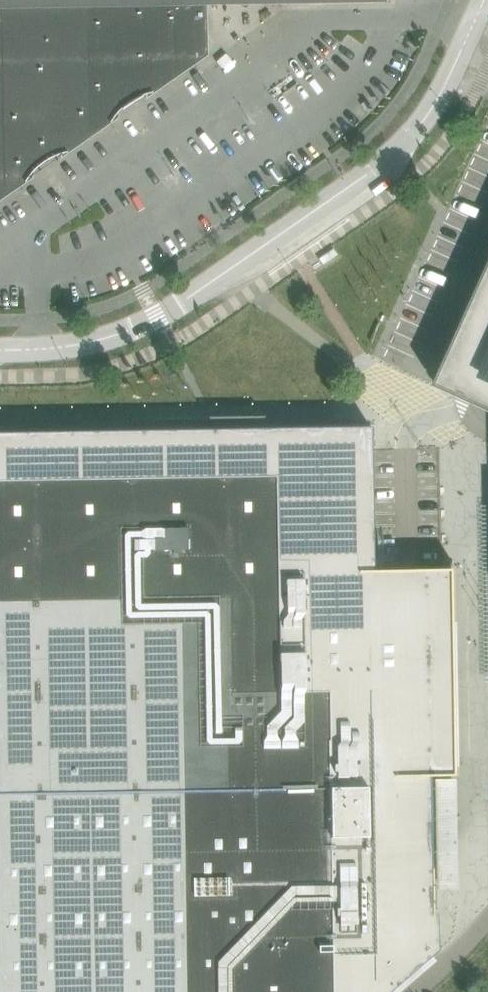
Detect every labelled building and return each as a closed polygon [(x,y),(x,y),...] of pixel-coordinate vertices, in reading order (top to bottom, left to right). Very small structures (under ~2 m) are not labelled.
[(4,187),(8,184),(8,0),(0,0),(0,189),(4,187)] [(8,184),(12,181),(16,178),(20,175),(23,171),(26,167),(29,163),(32,159),(33,159),(33,145),(62,144),(62,139),(66,137),(71,136),(76,134),(81,132),(85,130),(89,128),(94,125),(94,0),(8,0),(8,184)] [(94,125),(98,122),(101,119),(105,115),(108,112),(112,108),(115,104),(117,100),(119,100),(118,85),(147,85),(147,79),(152,78),(157,76),(161,75),(166,73),(170,70),(175,68),(179,65),(183,62),(187,59),(190,56),(194,52),(197,48),(200,44),(203,40),(204,40),(203,0),(94,0),(94,125)] [(444,367),(436,386),(487,410),(487,271),(444,367)] [(436,820),(435,766),(445,766),(444,690),(446,689),(447,689),(449,688),(451,687),(452,686),(453,684),(454,683),(455,681),(455,679),(456,677),(455,675),(455,673),(454,672),(453,670),(452,669),(450,667),(449,666),(447,666),(445,665),(443,665),(442,582),(374,583),(371,426),(0,432),(0,991),(389,991),(438,950),(436,850),(439,850),(441,849),(443,849),(444,847),(446,846),(448,845),(449,843),(450,841),(450,839),(451,837),(451,835),(451,833),(450,831),(450,829),(449,827),(447,825),(446,824),(444,822),(442,821),(440,821),(438,820),(436,820)]
